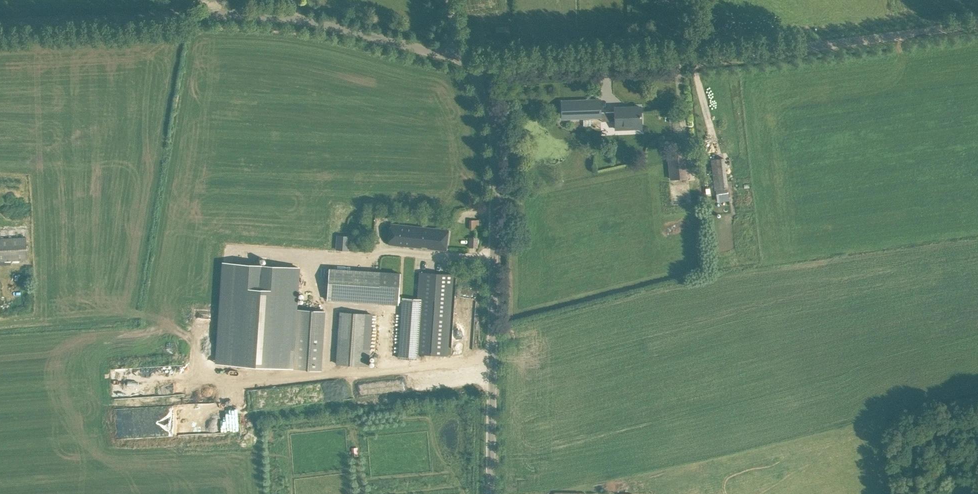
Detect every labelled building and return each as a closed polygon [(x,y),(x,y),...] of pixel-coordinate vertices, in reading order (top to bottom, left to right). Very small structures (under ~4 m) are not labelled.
[(509,26),(496,27),(496,34),(509,34),(509,26)] [(600,99),(561,101),(562,119),(584,119),(601,118),(601,112),(600,99)] [(642,131),(641,107),(615,108),(616,132),(642,131)] [(677,108),(668,109),(669,122),(678,121),(677,108)] [(690,177),(687,152),(667,154),(670,179),(690,177)] [(715,189),(727,188),(724,158),(711,159),(715,189)] [(423,227),(391,223),(388,244),(420,248),(423,227)] [(427,248),(446,250),(448,229),(423,227),(420,248),(421,248),(421,246),(427,246),(427,248)] [(337,235),(336,249),(348,250),(348,248),(348,236),(349,236),(337,235)] [(15,259),(29,258),(27,237),(0,239),(0,261),(15,259)] [(217,363),(292,368),(296,309),(298,267),(224,262),(217,363)] [(399,272),(380,271),(329,268),(327,300),(397,305),(399,272)] [(417,353),(447,355),(453,274),(420,272),(418,300),(402,298),(398,358),(417,359),(417,353)] [(297,309),(293,368),(321,370),(325,311),(297,309)] [(341,312),(338,363),(369,365),(372,314),(341,312)]
